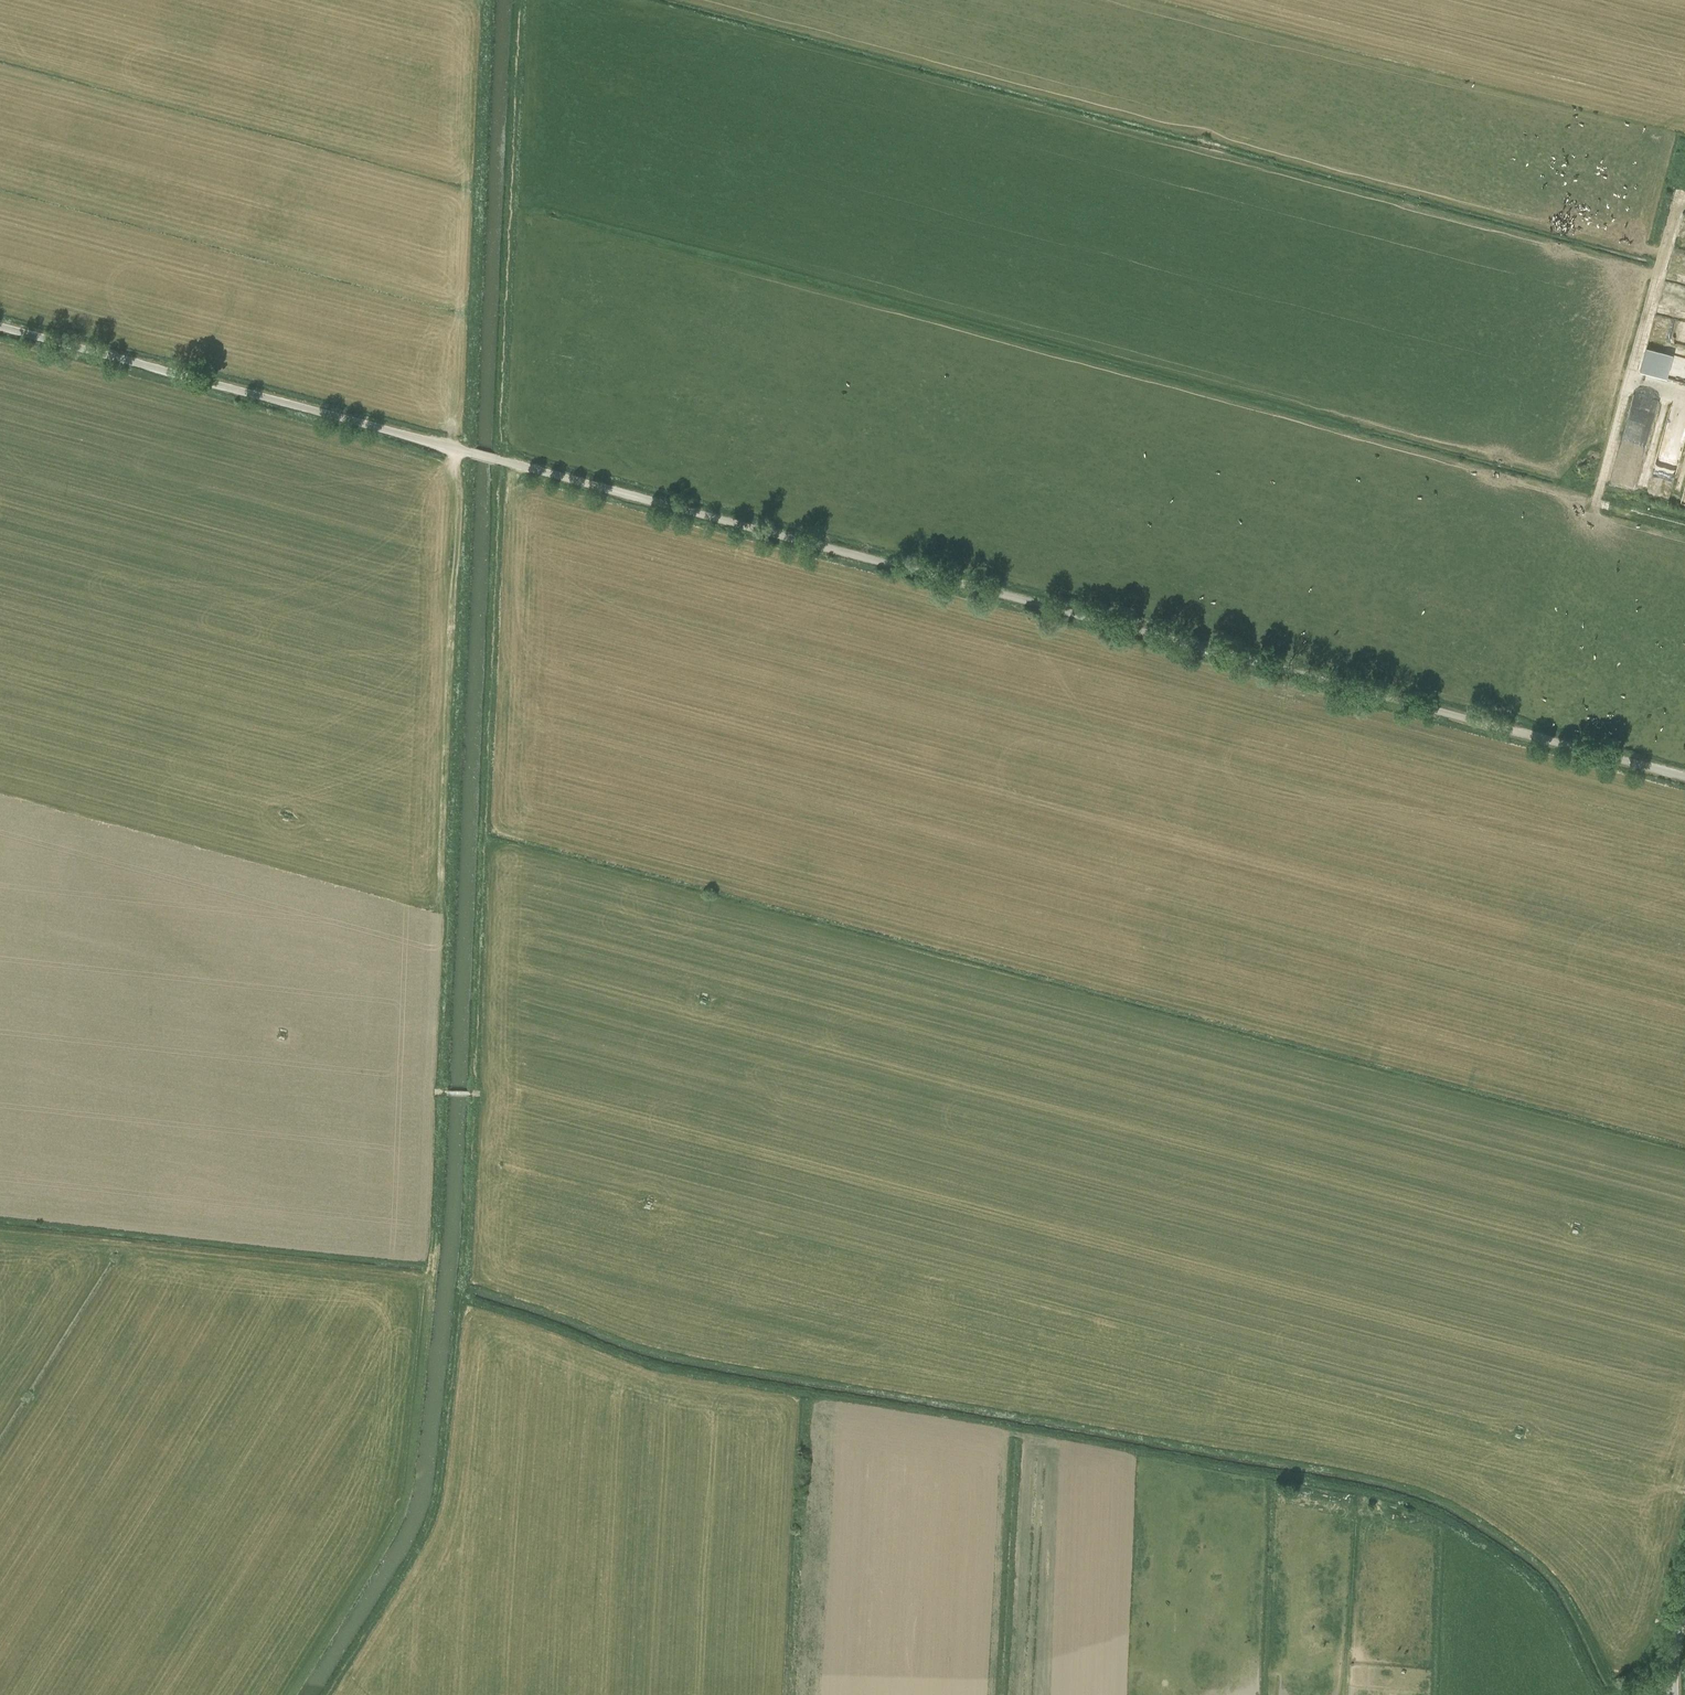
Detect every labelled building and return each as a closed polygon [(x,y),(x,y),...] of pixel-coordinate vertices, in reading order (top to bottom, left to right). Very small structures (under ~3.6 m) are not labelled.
[(1684,307),(1684,285),(1678,283),(1673,305),(1684,307)] [(1640,369),(1667,376),(1673,353),(1646,345),(1640,369)]
